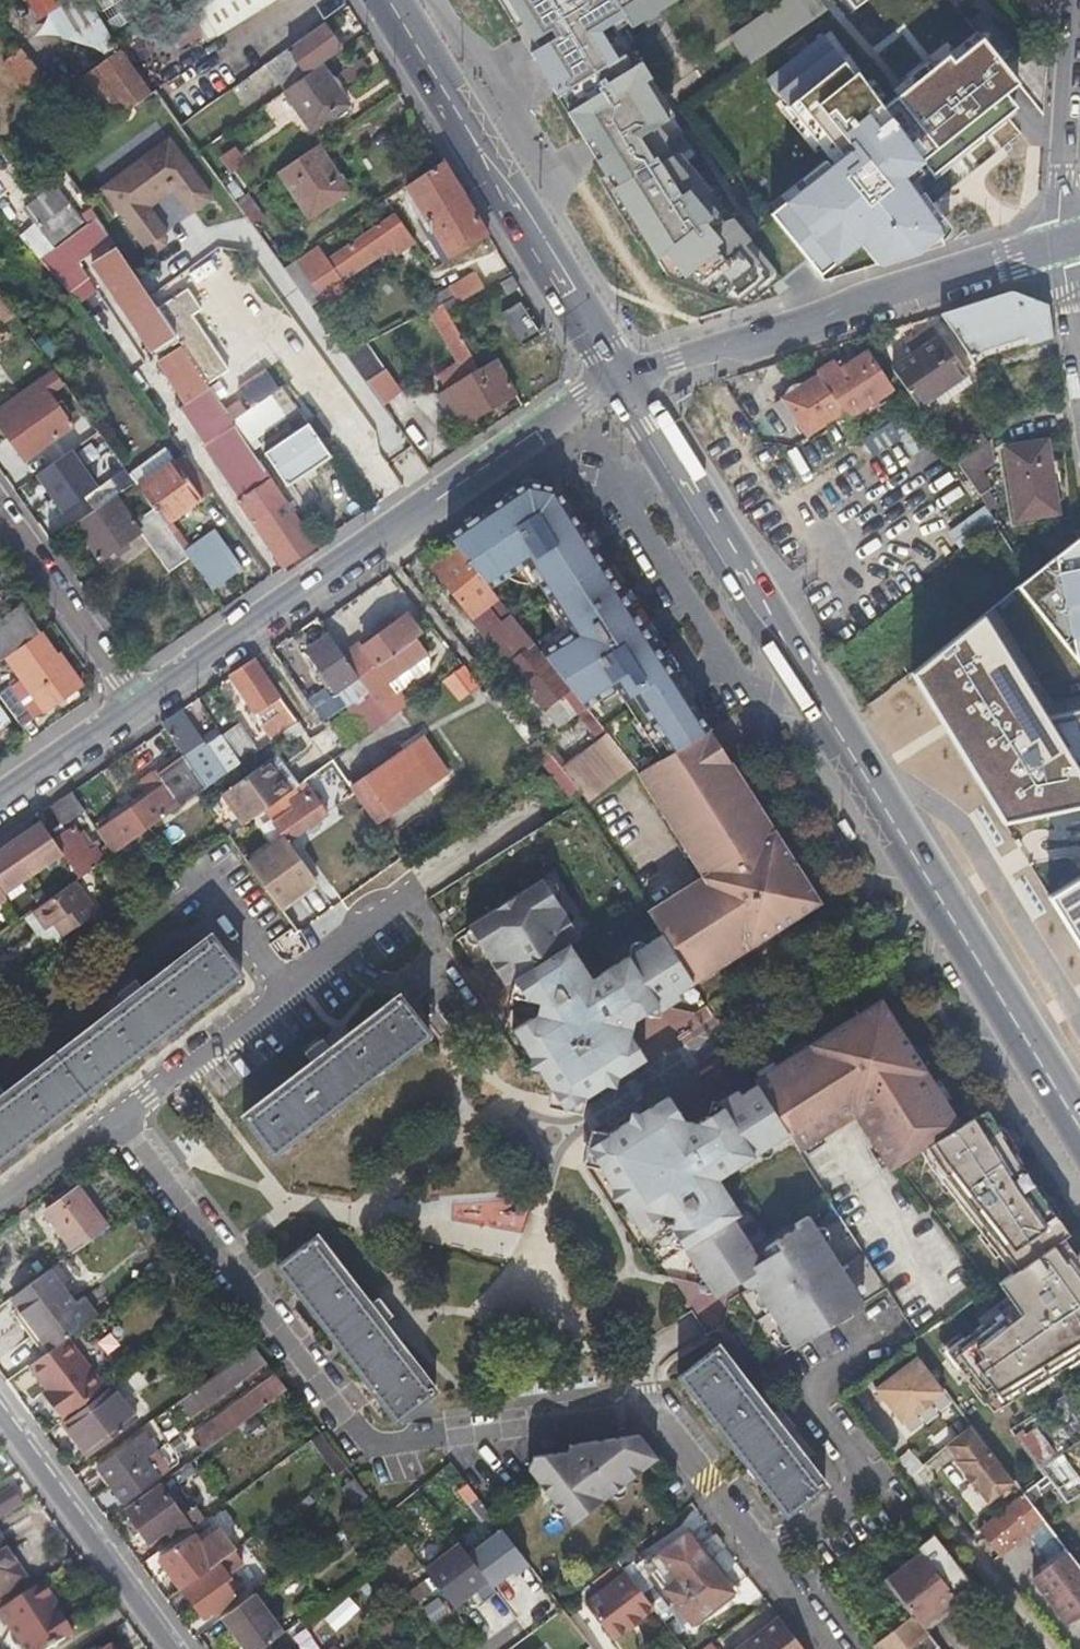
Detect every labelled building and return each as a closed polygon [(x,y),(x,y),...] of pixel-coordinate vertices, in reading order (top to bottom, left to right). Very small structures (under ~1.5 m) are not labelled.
[(42,20),(55,11),(90,62),(118,43),(89,0),(28,0),(42,20)] [(247,0),(199,0),(203,8),(193,15),(204,31),(247,0)] [(204,31),(213,46),(284,0),(247,0),(204,31)] [(514,25),(524,18),(512,0),(499,0),(514,25)] [(524,18),(514,25),(524,40),(538,32),(545,43),(531,52),(556,93),(565,88),(575,104),(566,109),(585,139),(652,98),(641,81),(650,76),(640,60),(631,66),(612,35),(620,31),(613,20),(637,5),(644,16),(670,0),(512,0),(524,18)] [(751,63),(754,61),(832,8),(825,0),(793,0),(736,40),(751,63)] [(990,5),(972,18),(1006,67),(1024,55),(990,5)] [(890,73),(918,51),(893,19),(865,41),(890,73)] [(323,25),(288,50),(268,66),(285,91),(306,76),(304,74),(339,49),(323,25)] [(538,32),(524,40),(531,52),(545,43),(538,32)] [(44,75),(23,47),(3,61),(25,89),(44,75)] [(138,78),(118,50),(70,86),(100,131),(150,95),(138,78)] [(925,50),(874,85),(905,129),(955,93),(925,50)] [(794,92),(825,130),(840,119),(863,148),(889,127),(836,59),(794,92)] [(347,106),(321,66),(306,76),(285,91),(311,130),(347,106)] [(652,98),(657,95),(660,93),(650,76),(641,81),(652,98)] [(565,88),(556,93),(566,109),(575,104),(565,88)] [(994,93),(979,104),(1004,140),(1020,129),(994,93)] [(585,139),(596,159),(638,133),(646,146),(661,137),(658,131),(674,121),(657,95),(652,98),(585,139)] [(266,101),(266,126),(286,125),(286,101),(266,101)] [(752,133),(763,156),(752,160),(768,194),(825,168),(799,111),(752,133)] [(638,133),(596,159),(664,269),(672,264),(681,278),(741,299),(776,271),(782,278),(808,258),(771,214),(744,234),(683,161),(695,151),(674,121),(658,131),(661,137),(646,146),(638,133)] [(167,184),(172,190),(187,210),(195,212),(209,201),(209,193),(169,140),(100,191),(144,250),(147,247),(153,252),(157,253),(167,245),(168,239),(165,235),(168,232),(148,209),(144,203),(167,184)] [(348,191),(317,145),(278,172),(309,220),(348,191)] [(219,159),(230,173),(247,160),(236,146),(219,159)] [(963,152),(915,189),(919,195),(945,175),(957,191),(980,174),(963,152)] [(444,262),(488,236),(442,161),(406,186),(446,253),(440,257),(444,262)] [(954,194),(945,180),(921,195),(949,240),(1009,203),(989,172),(954,194)] [(148,209),(172,190),(167,184),(144,203),(148,209)] [(48,244),(81,219),(58,188),(25,213),(48,244)] [(263,218),(246,194),(235,202),(253,226),(263,218)] [(897,207),(874,221),(893,250),(916,236),(897,207)] [(340,281),(390,248),(386,242),(404,230),(395,216),(329,262),(318,246),(296,261),(322,298),(326,303),(345,290),(340,281)] [(395,254),(413,243),(404,230),(386,242),(390,248),(395,254)] [(284,269),(311,307),(322,298),(296,261),(284,269)] [(456,304),(485,288),(476,272),(448,288),(449,290),(437,296),(441,304),(452,298),(456,304)] [(1008,291),(940,313),(969,356),(981,348),(1027,333),(1030,343),(1052,337),(1048,305),(1008,291)] [(22,326),(0,294),(0,317),(14,336),(25,329),(22,326)] [(445,310),(456,304),(452,298),(441,304),(445,310)] [(441,304),(425,313),(445,348),(460,338),(445,310),(441,304)] [(505,343),(522,373),(546,359),(530,330),(505,343)] [(892,369),(913,401),(918,408),(965,375),(940,337),(892,369)] [(436,378),(445,393),(479,372),(460,338),(445,348),(455,366),(436,378)] [(346,355),(367,384),(384,371),(366,344),(346,355)] [(841,411),(846,419),(890,390),(865,353),(837,370),(832,363),(816,373),(818,376),(841,411)] [(465,425),(516,394),(497,361),(479,372),(445,393),(437,398),(449,416),(456,410),(465,425)] [(53,384),(59,378),(54,371),(47,375),(53,384)] [(841,411),(818,376),(784,398),(798,419),(807,433),(841,411)] [(0,405),(0,427),(23,460),(70,427),(36,379),(0,405)] [(789,425),(798,419),(784,398),(774,404),(789,425)] [(911,409),(891,423),(911,455),(932,440),(911,409)] [(237,503),(281,568),(314,546),(270,480),(271,479),(225,410),(210,421),(244,470),(239,475),(251,492),(237,503)] [(330,459),(307,425),(264,453),(286,488),(330,459)] [(87,466),(110,498),(134,482),(102,438),(86,450),(93,462),(87,466)] [(956,464),(967,481),(993,463),(990,440),(956,464)] [(1045,440),(1002,447),(1014,520),(1057,514),(1045,440)] [(188,557),(211,589),(241,568),(214,530),(189,548),(170,522),(201,501),(173,462),(138,487),(188,557)] [(110,498),(73,524),(99,560),(139,532),(169,573),(188,557),(138,487),(134,482),(110,498)] [(526,483),(447,536),(457,548),(490,590),(528,565),(573,635),(542,655),(570,689),(586,710),(618,690),(621,695),(664,669),(669,666),(569,507),(556,488),(526,483)] [(490,590),(457,548),(433,568),(473,618),(497,599),(490,590)] [(1079,806),(1079,608),(1074,599),(1073,597),(1054,568),(913,663),(915,680),(959,743),(1005,752),(1016,751),(1031,754),(1028,773),(999,792),(1001,805),(1010,819),(1012,809),(1028,812),(1079,806)] [(497,599),(473,618),(509,664),(535,646),(497,599)] [(0,663),(7,658),(40,634),(22,609),(0,625),(0,663)] [(344,656),(360,680),(401,650),(407,645),(394,627),(363,648),(360,644),(344,656)] [(0,696),(0,699),(21,729),(80,687),(58,654),(55,656),(40,634),(7,658),(23,679),(0,696)] [(339,694),(360,680),(344,656),(330,636),(308,652),(338,695),(339,694)] [(535,646),(509,664),(507,665),(542,710),(570,689),(542,655),(535,646)] [(401,650),(360,680),(370,694),(411,665),(401,650)] [(279,697),(254,661),(231,677),(254,712),(279,697)] [(709,729),(669,666),(664,669),(621,695),(662,758),(709,729)] [(468,667),(445,677),(456,702),(479,692),(468,667)] [(339,694),(338,695),(315,712),(324,723),(347,707),(339,694)] [(190,766),(206,789),(241,764),(222,736),(218,730),(200,741),(180,711),(161,724),(190,766)] [(299,723),(294,715),(292,717),(290,713),(266,728),(275,740),(299,723)] [(236,726),(222,736),(241,764),(255,754),(236,726)] [(819,903),(709,729),(662,758),(635,774),(705,881),(650,917),(664,939),(692,983),(743,952),(819,903)] [(609,738),(564,772),(587,802),(588,803),(633,768),(609,738)] [(365,739),(344,754),(350,763),(371,749),(365,739)] [(438,782),(414,747),(377,773),(375,772),(352,788),(378,823),(438,782)] [(225,793),(246,824),(277,802),(293,790),(283,775),(280,777),(270,761),(225,793)] [(114,855),(152,828),(171,814),(206,789),(190,766),(165,784),(164,787),(100,834),(108,845),(114,855)] [(327,816),(304,783),(293,790),(277,802),(287,815),(273,825),(288,844),(327,816)] [(69,787),(55,797),(71,821),(94,824),(82,807),(69,787)] [(82,807),(94,824),(96,827),(103,822),(89,802),(82,807)] [(9,834),(0,841),(0,899),(63,855),(53,841),(42,823),(14,841),(9,834)] [(79,880),(114,855),(108,845),(99,851),(85,832),(79,836),(73,827),(53,841),(63,855),(79,880)] [(227,837),(245,861),(259,852),(241,827),(227,837)] [(1073,863),(1075,878),(1049,892),(1079,951),(1079,859),(1073,863)] [(100,911),(79,880),(36,911),(48,929),(56,923),(65,935),(100,911)] [(630,1022),(692,983),(664,939),(594,983),(595,993),(591,995),(562,948),(576,940),(539,881),(463,928),(499,986),(510,979),(524,1001),(543,1004),(541,1014),(535,1015),(511,1030),(561,1111),(643,1060),(628,1035),(614,1033),(616,1020),(630,1022)] [(0,1098),(0,1164),(242,978),(210,937),(0,1098)] [(274,1157),(429,1037),(397,996),(243,1115),(274,1157)] [(753,1080),(756,1085),(784,1136),(796,1153),(850,1117),(886,1172),(897,1166),(958,1128),(878,1000),(753,1080)] [(699,1121),(693,1136),(681,1135),(683,1119),(668,1096),(586,1149),(638,1230),(661,1214),(673,1217),(671,1228),(708,1286),(725,1289),(738,1281),(745,1276),(792,1349),(861,1304),(806,1217),(793,1226),(795,1230),(763,1250),(763,1259),(759,1262),(732,1219),(738,1214),(711,1172),(713,1169),(716,1172),(726,1172),(784,1136),(756,1085),(699,1121)] [(936,1152),(1012,1273),(1003,1279),(1016,1300),(950,1342),(994,1413),(1079,1359),(1079,1243),(1078,1240),(1079,1239),(999,1112),(936,1152)] [(75,1251),(107,1228),(77,1188),(45,1211),(75,1251)] [(394,1423),(435,1392),(318,1239),(276,1270),(394,1423)] [(48,1271),(13,1297),(50,1348),(65,1338),(97,1315),(85,1297),(72,1306),(48,1271)] [(50,1348),(28,1364),(47,1390),(54,1398),(49,1401),(63,1419),(104,1387),(65,1338),(50,1348)] [(266,1361),(254,1346),(184,1397),(188,1403),(192,1399),(201,1409),(266,1361)] [(824,1486),(718,1348),(676,1380),(782,1518),(824,1486)] [(916,1359),(874,1391),(900,1424),(914,1414),(915,1415),(929,1405),(928,1403),(942,1393),(916,1359)] [(221,1438),(288,1390),(276,1376),(210,1424),(216,1432),(212,1435),(217,1441),(221,1438)] [(43,1393),(49,1401),(54,1398),(47,1390),(43,1393)] [(88,1456),(135,1423),(111,1390),(65,1423),(88,1456)] [(984,1504),(1011,1483),(993,1460),(979,1441),(971,1431),(969,1428),(944,1447),(955,1461),(953,1462),(963,1476),(962,1478),(972,1491),(974,1490),(984,1504)] [(1019,1443),(1039,1469),(1053,1460),(1032,1432),(1024,1438),(1020,1433),(1014,1437),(1019,1443)] [(569,1526),(655,1460),(636,1436),(567,1446),(562,1452),(527,1458),(525,1471),(569,1526)] [(227,1445),(221,1438),(217,1441),(215,1443),(220,1450),(227,1445)] [(110,1486),(145,1460),(132,1442),(97,1467),(110,1486)] [(1060,1456),(1053,1460),(1039,1469),(1047,1480),(1067,1506),(1073,1502),(1079,1498),(1079,1496),(1058,1467),(1064,1462),(1060,1456)] [(158,1479),(145,1460),(110,1486),(122,1504),(158,1479)] [(205,1481),(190,1461),(162,1481),(169,1491),(188,1478),(195,1488),(205,1481)] [(375,1506),(355,1479),(341,1489),(361,1516),(375,1506)] [(174,1541),(203,1519),(195,1509),(182,1517),(160,1487),(126,1512),(147,1542),(165,1530),(174,1541)] [(21,1505),(13,1490),(0,1498),(0,1518),(21,1505)] [(314,1503),(308,1496),(287,1511),(293,1518),(314,1503)] [(988,1548),(996,1558),(1041,1523),(1025,1502),(1022,1498),(1021,1496),(976,1532),(988,1548)] [(465,1541),(426,1569),(460,1615),(533,1563),(507,1528),(473,1553),(465,1541)] [(181,1588),(233,1550),(219,1532),(199,1546),(191,1536),(159,1558),(181,1588)] [(731,1595),(686,1536),(645,1566),(690,1626),(731,1595)] [(912,1618),(922,1631),(969,1595),(964,1587),(968,1584),(932,1538),(880,1578),(912,1618)] [(0,1543),(0,1595),(23,1580),(0,1543)] [(242,1562),(233,1550),(181,1588),(202,1617),(211,1611),(214,1615),(235,1600),(234,1597),(243,1591),(238,1586),(236,1587),(226,1574),(242,1562)] [(1079,1619),(1079,1574),(1063,1552),(1041,1569),(1042,1576),(1032,1583),(1063,1624),(1076,1614),(1079,1619)] [(634,1569),(586,1600),(614,1644),(662,1613),(634,1569)] [(498,1588),(515,1622),(548,1606),(532,1572),(498,1588)] [(424,1581),(408,1593),(419,1607),(435,1596),(424,1581)] [(43,1583),(0,1611),(0,1615),(7,1626),(22,1648),(48,1648),(69,1634),(48,1602),(53,1598),(43,1583)] [(255,1593),(220,1618),(244,1648),(260,1648),(284,1632),(255,1593)] [(335,1632),(361,1611),(349,1596),(323,1617),(335,1632)] [(424,1609),(436,1624),(451,1613),(439,1597),(424,1609)] [(869,1648),(906,1648),(917,1641),(922,1648),(936,1648),(922,1631),(912,1618),(869,1648)] [(778,1620),(739,1648),(800,1648),(778,1620)]
